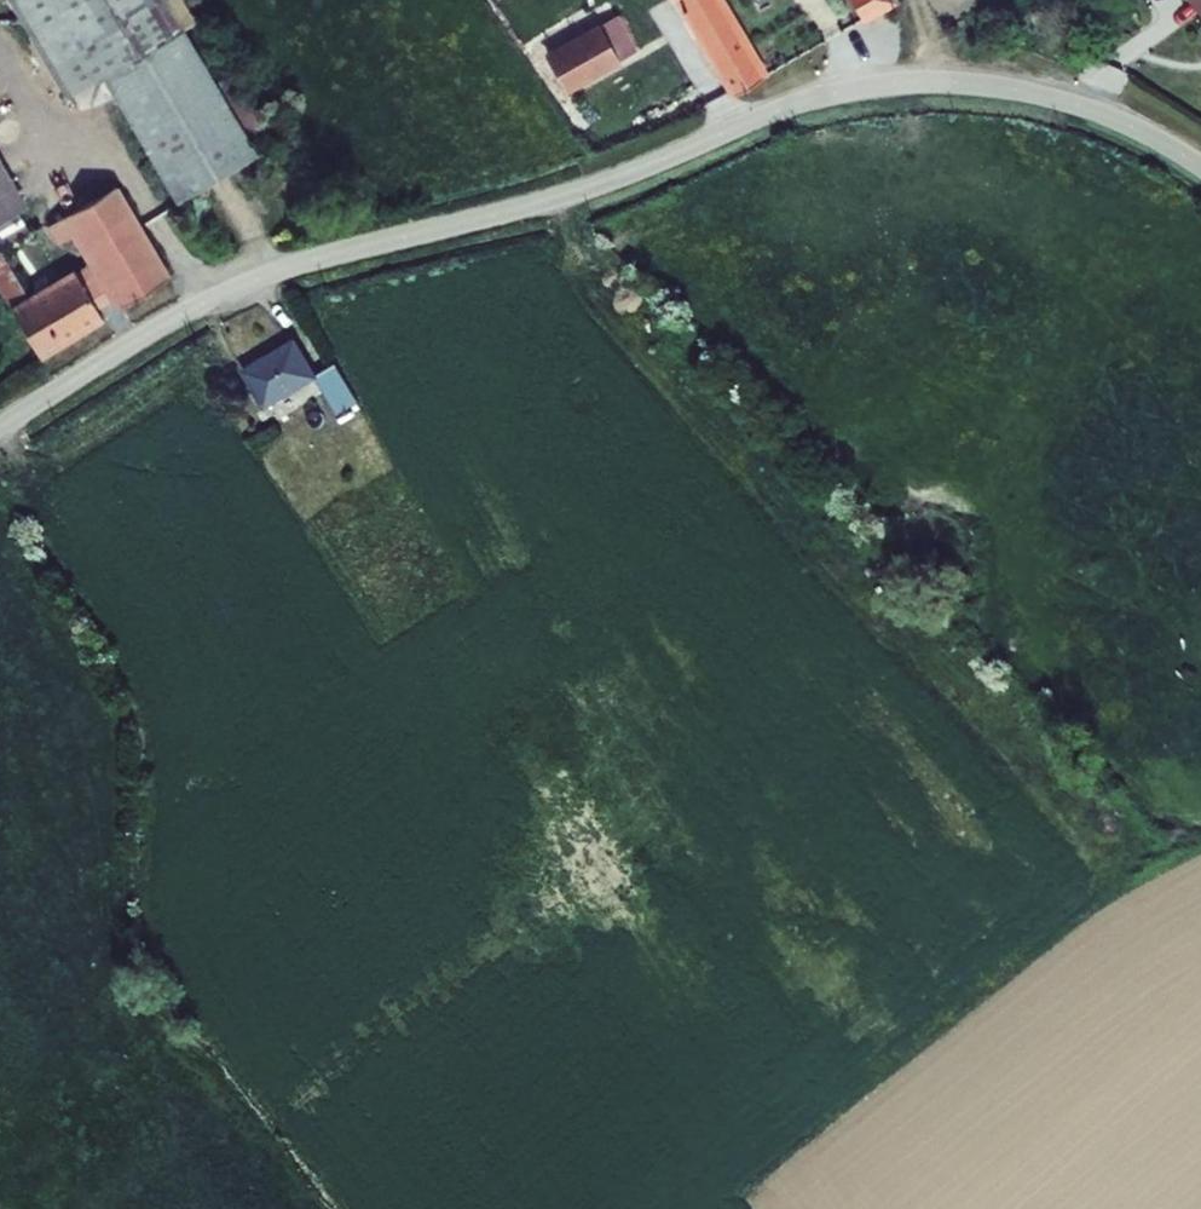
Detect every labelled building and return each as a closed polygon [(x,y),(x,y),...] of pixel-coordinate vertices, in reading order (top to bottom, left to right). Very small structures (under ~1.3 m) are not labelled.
[(186,29),(198,21),(185,0),(9,0),(67,99),(105,77),(186,29)] [(495,0),(485,0),(504,29),(511,25),(495,0)] [(676,1),(674,3),(731,97),(769,74),(726,0),(676,0),(676,1)] [(899,2),(898,0),(851,0),(865,23),(899,2)] [(1200,13),(1200,0),(1190,0),(1200,13)] [(599,25),(619,61),(638,50),(619,15),(599,25)] [(598,23),(543,55),(566,94),(620,64),(619,61),(599,25),(598,23)] [(186,29),(105,77),(177,203),(260,155),(186,29)] [(19,213),(27,208),(0,159),(0,223),(19,213)] [(117,310),(173,276),(119,186),(48,226),(59,244),(72,238),(88,265),(111,302),(117,310)] [(19,213),(0,223),(0,248),(28,231),(19,213)] [(9,308),(11,307),(28,297),(0,250),(0,292),(9,308)] [(74,269),(11,307),(41,360),(106,322),(98,310),(111,302),(88,265),(76,272),(74,269)] [(359,403),(338,365),(319,375),(297,339),(241,372),(266,411),(317,381),(339,416),(359,403)]
